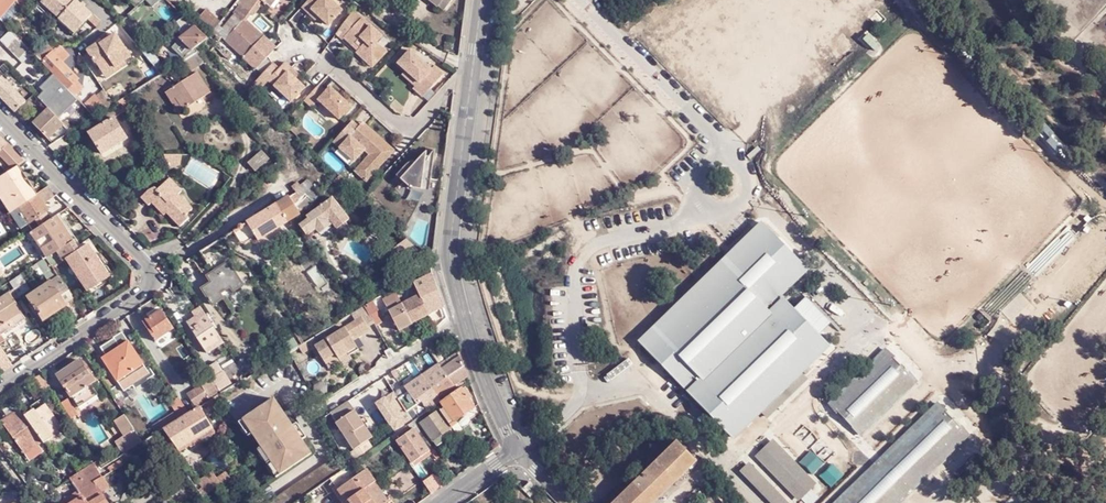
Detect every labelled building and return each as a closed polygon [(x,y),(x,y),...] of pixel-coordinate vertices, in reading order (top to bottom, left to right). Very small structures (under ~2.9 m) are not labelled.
[(23,9),(28,3),(25,0),(14,0),(23,9)] [(43,2),(62,18),(61,19),(78,34),(94,16),(78,1),(78,0),(45,0),(43,2)] [(148,2),(148,1),(149,0),(132,0),(131,1),(138,9),(148,2)] [(164,0),(149,0),(148,1),(148,2),(156,9),(164,0)] [(276,0),(261,0),(263,2),(271,8),(277,1),(276,0)] [(302,9),(309,15),(312,12),(319,18),(329,27),(343,12),(330,0),(311,0),(302,9)] [(238,13),(246,20),(251,15),(242,6),(237,12),(238,13)] [(212,36),(221,24),(208,11),(197,22),(212,36)] [(312,12),(309,15),(316,22),(319,18),(312,12)] [(220,36),(226,41),(246,20),(238,13),(220,36)] [(359,20),(353,14),(348,20),(343,26),(338,34),(342,38),(343,38),(352,47),(355,44),(359,48),(356,51),(354,53),(365,63),(371,57),(376,63),(386,52),(376,42),(381,37),(361,18),(359,20)] [(200,46),(209,40),(185,18),(178,23),(182,29),(180,33),(183,38),(180,40),(192,52),(195,50),(200,46)] [(78,34),(61,19),(59,22),(76,36),(78,34)] [(276,49),(246,20),(226,41),(256,70),(276,49)] [(1,41),(20,60),(30,50),(12,31),(1,41)] [(103,40),(102,41),(88,50),(103,72),(114,65),(116,69),(126,62),(133,58),(118,34),(110,39),(104,43),(103,40)] [(101,39),(102,41),(103,40),(104,43),(110,39),(108,34),(101,39)] [(62,47),(60,47),(52,40),(35,55),(54,75),(76,97),(85,89),(78,82),(80,80),(64,63),(71,56),(62,47)] [(197,53),(195,50),(192,52),(182,59),(184,61),(197,53)] [(409,51),(396,65),(404,71),(418,83),(414,88),(411,90),(420,98),(441,75),(429,64),(426,67),(409,51)] [(197,53),(184,61),(190,71),(203,63),(197,53)] [(371,57),(365,63),(371,68),(376,63),(371,57)] [(114,65),(103,72),(107,79),(128,66),(126,62),(116,69),(114,65)] [(273,63),(254,83),(260,89),(268,80),(291,102),(305,88),(295,79),(288,72),(291,68),(285,62),(278,69),(273,63)] [(0,67),(0,78),(1,78),(9,70),(3,64),(0,67)] [(298,75),(291,68),(288,72),(295,79),(298,75)] [(404,71),(400,75),(414,88),(418,83),(404,71)] [(176,98),(184,111),(210,94),(197,74),(166,94),(171,101),(176,98)] [(37,99),(47,109),(57,120),(78,100),(76,97),(54,75),(41,87),(45,91),(37,99)] [(15,112),(26,102),(1,78),(0,78),(0,97),(15,112)] [(147,84),(129,95),(134,102),(151,91),(147,84)] [(317,87),(304,101),(312,108),(318,101),(338,120),(351,106),(330,87),(326,91),(319,84),(317,87)] [(106,107),(97,97),(85,105),(95,115),(106,107)] [(179,114),(184,111),(176,98),(171,101),(179,114)] [(123,99),(118,102),(119,105),(101,116),(105,123),(113,119),(129,109),(123,99)] [(57,120),(47,109),(32,124),(47,139),(62,125),(57,120)] [(105,123),(101,116),(85,126),(90,133),(105,123)] [(105,123),(90,133),(89,133),(102,154),(126,139),(113,119),(105,123)] [(348,124),(332,142),(338,148),(352,161),(360,154),(365,159),(357,167),(365,175),(382,159),(368,145),(372,142),(362,132),(358,136),(354,132),(355,131),(348,124)] [(353,170),(366,182),(390,156),(359,126),(355,131),(354,132),(358,136),(362,132),(372,142),(368,145),(382,159),(365,175),(357,167),(353,170)] [(63,137),(48,146),(56,154),(69,145),(63,137)] [(23,162),(20,159),(6,145),(0,150),(0,168),(6,173),(17,166),(23,162)] [(256,171),(273,155),(266,148),(249,163),(256,171)] [(338,148),(333,153),(347,166),(352,161),(338,148)] [(407,165),(397,176),(411,193),(429,195),(434,153),(428,158),(426,164),(423,163),(424,157),(415,162),(414,160),(412,161),(407,165)] [(182,155),(164,155),(168,170),(177,167),(178,166),(180,163),(182,155)] [(45,187),(41,181),(31,187),(17,166),(6,173),(0,176),(0,188),(14,209),(18,206),(35,194),(45,187)] [(338,174),(333,181),(344,191),(350,185),(338,174)] [(160,208),(166,213),(179,227),(188,218),(186,216),(191,210),(177,196),(165,184),(165,183),(157,191),(160,194),(151,202),(154,205),(158,210),(160,208)] [(303,214),(313,204),(297,183),(291,187),(296,192),(233,231),(240,243),(246,243),(256,237),(258,240),(303,212),(303,214)] [(53,196),(47,186),(45,187),(35,194),(42,204),(53,196)] [(9,212),(14,209),(0,188),(0,198),(9,212)] [(160,194),(157,191),(154,188),(147,192),(140,199),(143,201),(146,198),(150,202),(151,202),(160,194)] [(46,210),(42,204),(35,194),(18,206),(14,209),(9,212),(20,227),(28,222),(34,218),(36,216),(46,210)] [(9,212),(0,198),(0,217),(9,212)] [(299,226),(307,236),(314,230),(328,220),(337,214),(327,202),(317,210),(306,217),(307,219),(300,225),(299,226)] [(160,219),(166,213),(160,208),(158,210),(154,213),(160,219)] [(71,241),(75,238),(58,213),(55,215),(71,241)] [(331,224),(323,231),(328,235),(344,223),(337,214),(328,220),(331,224)] [(55,251),(71,241),(55,215),(49,219),(39,225),(29,231),(46,257),(55,251)] [(328,220),(314,230),(318,235),(323,231),(331,224),(328,220)] [(764,228),(802,274),(806,269),(765,227),(764,228)] [(765,310),(802,274),(764,228),(642,347),(684,389),(698,376),(765,310)] [(407,240),(391,251),(400,263),(418,251),(407,240)] [(76,247),(71,241),(55,251),(46,257),(45,258),(52,267),(62,261),(65,260),(71,268),(76,276),(86,291),(108,276),(86,244),(77,250),(76,247)] [(49,283),(58,276),(52,267),(45,258),(36,263),(43,273),(49,282),(49,283)] [(212,304),(223,298),(220,293),(230,286),(234,291),(243,285),(228,262),(207,276),(211,282),(202,288),(212,304)] [(43,273),(36,263),(33,266),(39,276),(43,273)] [(444,307),(432,274),(414,284),(418,293),(420,295),(429,315),(440,309),(444,307)] [(14,290),(19,297),(29,290),(20,275),(9,282),(14,290)] [(64,304),(73,298),(58,276),(49,283),(64,304)] [(65,305),(64,304),(49,283),(49,282),(26,297),(31,304),(35,310),(42,321),(48,317),(59,310),(59,309),(65,305)] [(418,293),(414,284),(408,287),(413,295),(418,293)] [(13,301),(19,297),(14,290),(8,293),(13,301)] [(13,301),(8,293),(0,299),(0,325),(3,323),(5,326),(8,327),(13,323),(14,320),(12,317),(20,312),(13,301)] [(398,296),(396,293),(386,299),(387,301),(398,296)] [(411,324),(429,315),(420,295),(402,305),(411,324)] [(399,299),(398,296),(387,301),(385,302),(387,305),(399,299)] [(402,305),(399,299),(387,305),(399,330),(411,324),(402,305)] [(812,300),(796,314),(821,339),(837,325),(812,300)] [(375,321),(383,316),(376,304),(368,309),(375,321)] [(781,311),(705,384),(691,397),(732,439),(827,346),(821,339),(796,314),(788,304),(781,311)] [(224,342),(200,306),(191,312),(194,317),(187,322),(207,353),(224,342)] [(768,312),(765,310),(698,376),(705,384),(781,311),(775,306),(768,312)] [(163,308),(143,322),(156,342),(157,341),(156,340),(174,327),(162,310),(164,309),(163,308)] [(5,341),(1,335),(25,320),(20,312),(12,317),(14,320),(13,323),(8,327),(5,326),(3,323),(0,325),(0,345),(5,341)] [(356,333),(359,337),(371,330),(362,317),(315,347),(324,361),(336,354),(339,359),(340,359),(348,354),(350,356),(359,350),(354,341),(351,337),(356,333)] [(970,328),(967,328),(966,328),(963,331),(963,334),(965,337),(968,339),(971,339),(974,336),(974,333),(973,330),(970,328)] [(53,339),(59,335),(55,329),(49,332),(53,339)] [(109,360),(104,362),(117,381),(123,391),(149,374),(143,364),(128,341),(106,356),(109,360)] [(304,344),(299,347),(303,354),(310,350),(306,343),(304,344)] [(13,365),(0,347),(0,369),(2,372),(13,365)] [(460,357),(461,356),(458,349),(446,357),(450,363),(460,357)] [(391,356),(388,351),(383,353),(388,360),(391,358),(391,356)] [(231,353),(205,368),(207,371),(212,378),(237,363),(231,353)] [(916,383),(888,353),(832,407),(861,437),(916,383)] [(336,354),(324,361),(329,368),(341,361),(340,359),(339,359),(336,354)] [(464,379),(468,376),(461,356),(460,357),(450,363),(443,369),(454,386),(464,379)] [(438,363),(443,369),(450,363),(446,357),(438,363)] [(90,383),(94,380),(80,360),(71,367),(69,364),(66,366),(67,369),(57,376),(78,407),(97,394),(92,387),(90,383)] [(237,363),(212,378),(221,391),(222,394),(248,378),(237,363)] [(426,379),(443,369),(438,363),(422,374),(426,379)] [(394,369),(396,371),(393,372),(396,376),(403,370),(400,365),(394,369)] [(426,379),(438,396),(442,394),(454,386),(443,369),(426,379)] [(212,378),(207,371),(197,377),(202,384),(188,393),(197,407),(221,391),(212,378)] [(50,387),(41,373),(34,378),(43,391),(50,387)] [(413,388),(426,379),(422,374),(407,385),(410,390),(413,388)] [(437,405),(441,402),(438,396),(426,379),(413,388),(423,402),(429,410),(437,405)] [(461,388),(468,384),(464,379),(454,386),(458,391),(461,388)] [(410,390),(399,397),(409,411),(423,402),(413,388),(410,390)] [(463,391),(461,388),(458,391),(445,399),(441,402),(445,407),(440,410),(450,424),(451,423),(455,420),(474,407),(469,399),(463,391)] [(396,433),(408,425),(414,421),(415,420),(409,411),(399,397),(395,391),(376,403),(396,433)] [(67,398),(60,403),(70,418),(77,413),(67,398)] [(185,407),(179,398),(171,403),(177,412),(185,407)] [(279,475),(311,453),(273,398),(241,420),(279,475)] [(31,406),(33,409),(51,434),(61,427),(41,399),(31,406)] [(364,455),(377,445),(353,410),(347,401),(330,412),(337,421),(334,423),(352,449),(348,452),(355,461),(364,455)] [(419,417),(429,410),(423,402),(409,411),(415,420),(419,417)] [(159,423),(163,430),(190,413),(185,407),(177,412),(159,423)] [(190,413),(163,430),(178,450),(212,428),(203,412),(200,407),(190,413)] [(33,409),(23,416),(19,408),(0,421),(24,455),(42,443),(43,444),(53,437),(51,434),(33,409)] [(942,409),(844,502),(905,502),(971,439),(942,409)] [(423,422),(421,423),(423,425),(437,446),(445,441),(441,435),(450,428),(438,412),(423,422)] [(133,429),(124,416),(116,422),(126,436),(116,442),(123,454),(142,443),(136,434),(133,429)] [(414,421),(418,426),(421,423),(423,422),(419,417),(415,420),(414,421)] [(414,428),(418,426),(414,421),(408,425),(411,430),(414,428)] [(417,433),(414,428),(411,430),(397,440),(413,463),(430,451),(417,433)] [(738,473),(768,502),(799,502),(817,486),(773,440),(738,473)] [(617,502),(653,502),(696,462),(678,443),(617,502)] [(473,457),(477,462),(490,452),(486,448),(473,457)] [(340,471),(331,459),(267,502),(293,502),(329,478),(339,472),(340,471)] [(93,464),(69,479),(70,480),(73,485),(78,482),(83,488),(78,491),(81,497),(72,502),(108,502),(102,493),(109,489),(102,477),(93,464)] [(347,482),(336,489),(344,502),(347,500),(349,502),(361,502),(355,494),(364,488),(374,482),(375,481),(366,469),(347,482)] [(347,482),(339,472),(329,478),(336,489),(347,482)] [(423,482),(432,494),(441,488),(432,475),(423,482)] [(78,482),(73,485),(78,491),(83,488),(78,482)] [(374,482),(364,488),(374,502),(385,502),(387,501),(374,482)] [(530,497),(537,491),(531,484),(524,490),(530,497)] [(364,488),(355,494),(361,502),(374,502),(364,488)] [(81,497),(78,491),(59,502),(72,502),(81,497)]
